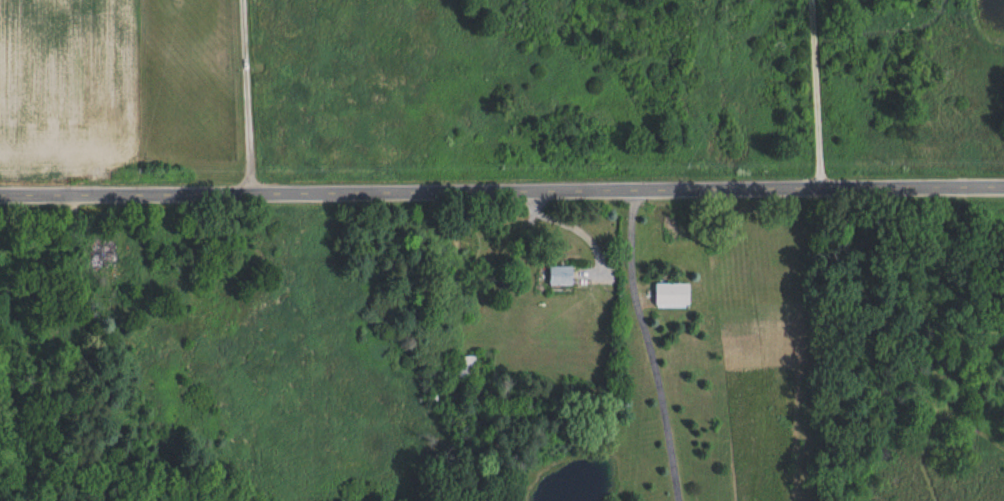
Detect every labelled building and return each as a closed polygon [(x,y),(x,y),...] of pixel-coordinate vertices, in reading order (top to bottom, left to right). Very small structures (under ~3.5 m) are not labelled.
[(120,257),(120,240),(96,240),(96,266),(102,266),(103,256),(120,257)] [(549,268),(549,286),(574,286),(574,268),(549,268)] [(656,307),(690,307),(690,285),(656,285),(656,307)] [(453,380),(474,380),(474,357),(453,357),(453,380)]
